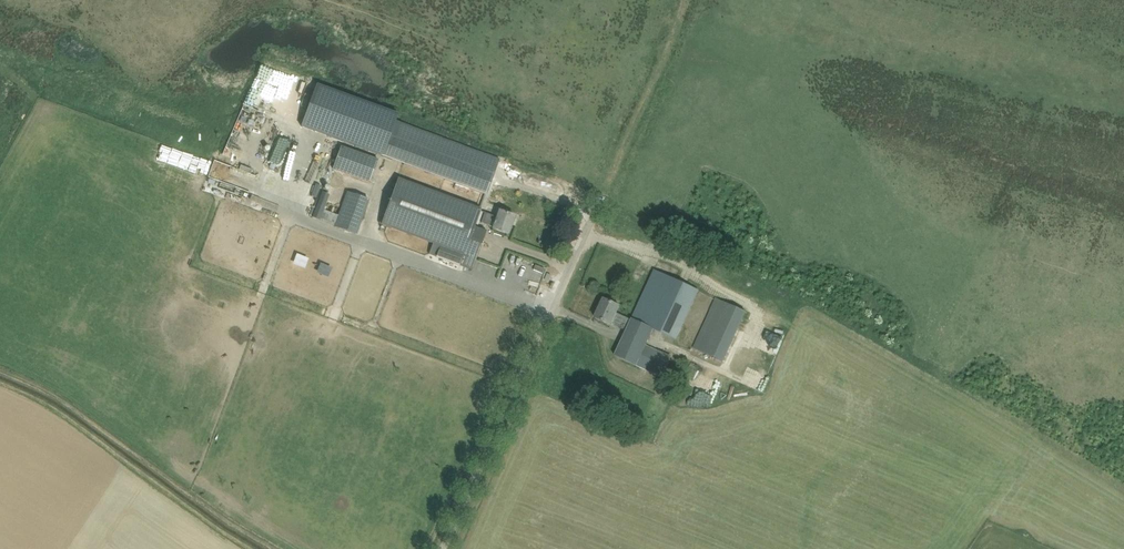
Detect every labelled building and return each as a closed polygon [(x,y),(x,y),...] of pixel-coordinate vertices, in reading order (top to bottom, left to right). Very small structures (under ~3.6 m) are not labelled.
[(302,126),(342,141),(358,100),(317,85),(302,126)] [(495,174),(391,136),(383,156),(487,195),(495,174)] [(333,170),(371,183),(379,160),(341,146),(333,170)] [(459,265),(460,263),(473,268),(477,256),(486,230),(475,227),(481,208),(398,178),(382,224),(434,243),(429,254),(459,265)] [(313,217),(335,225),(339,214),(326,209),(331,194),(322,191),(313,217)] [(347,191),(335,227),(358,234),(370,198),(347,191)] [(511,235),(517,216),(500,209),(497,216),(486,212),(482,224),(511,235)] [(513,273),(543,281),(546,266),(508,256),(507,260),(516,262),(513,273)] [(632,319),(632,320),(627,329),(626,329),(614,355),(649,371),(659,350),(647,345),(654,329),(677,340),(700,290),(665,274),(655,270),(654,270),(655,271),(632,319)] [(726,362),(747,310),(714,297),(694,349),(726,362)] [(626,329),(627,329),(632,320),(617,313),(620,306),(604,299),(595,318),(612,326),(613,323),(626,329)]
